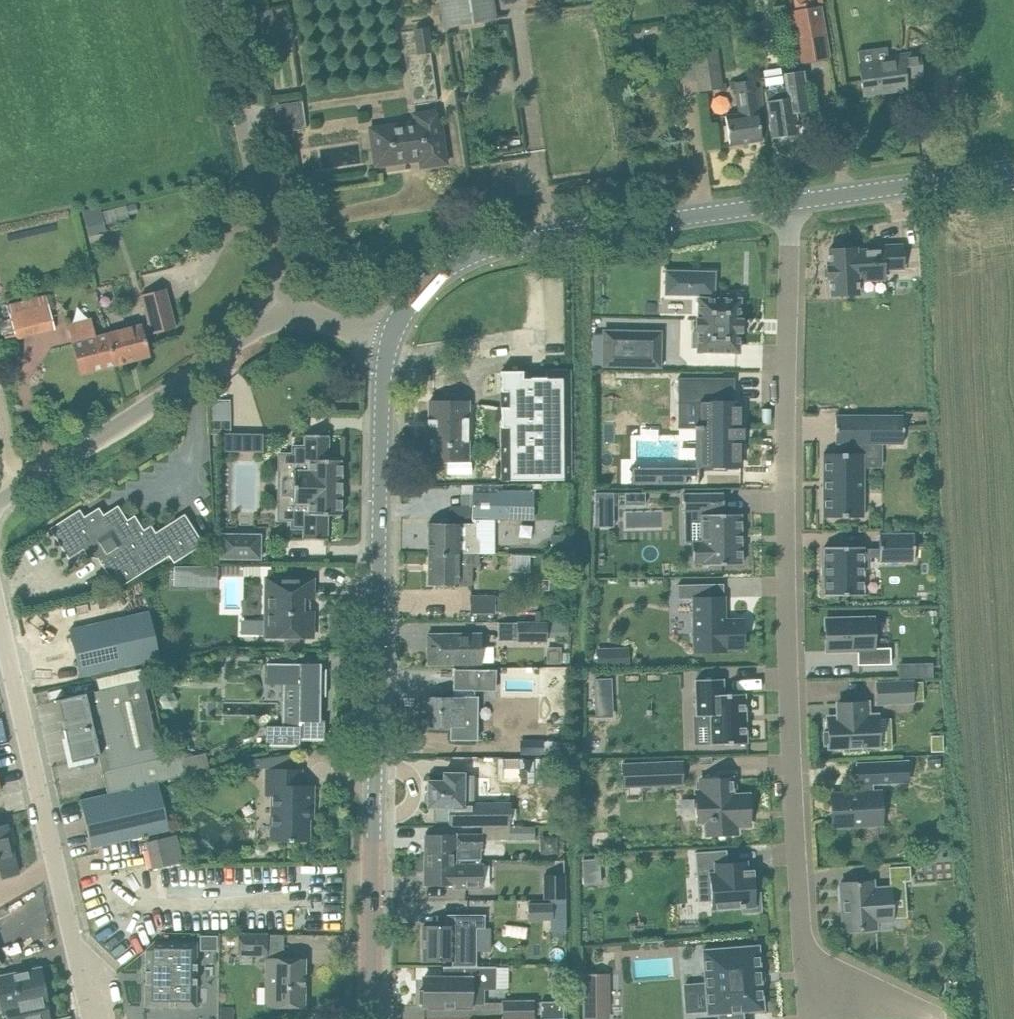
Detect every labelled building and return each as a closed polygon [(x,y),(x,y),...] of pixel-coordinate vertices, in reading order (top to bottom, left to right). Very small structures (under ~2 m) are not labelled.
[(442,27),(492,20),(489,0),(438,0),(442,27)] [(819,5),(791,10),(799,61),(828,56),(819,5)] [(413,28),(417,54),(433,51),(429,26),(413,28)] [(721,88),(715,48),(695,52),(701,90),(721,88)] [(916,75),(913,53),(888,56),(889,61),(859,65),(863,94),(906,88),(905,77),(916,75)] [(769,89),(765,90),(765,94),(768,110),(771,130),(772,136),(780,135),(798,132),(796,121),(795,112),(808,110),(805,90),(802,71),(785,73),(786,86),(782,87),(781,82),(768,84),(769,89)] [(653,77),(640,79),(643,97),(655,95),(653,77)] [(738,113),(725,115),(726,125),(729,145),(761,140),(758,120),(753,86),(752,79),(733,82),(738,113)] [(414,121),(369,128),(375,165),(409,160),(409,157),(419,156),(421,167),(446,163),(441,127),(437,128),(434,110),(413,113),(414,121)] [(107,219),(130,215),(128,202),(84,212),(89,235),(109,231),(107,219)] [(883,269),(903,268),(901,244),(880,245),(881,248),(856,249),(856,248),(843,248),(843,245),(832,246),(832,249),(828,249),(829,265),(827,266),(827,278),(829,278),(830,294),(858,293),(857,276),(883,275),(883,269)] [(739,319),(739,299),(735,299),(735,294),(720,293),(720,298),(711,298),(711,294),(713,294),(714,272),(666,271),(666,293),(702,294),(702,298),(699,298),(698,318),(696,318),(696,330),(698,330),(698,332),(693,332),(693,346),(698,346),(698,350),(738,351),(738,331),(741,331),(741,319),(739,319)] [(148,322),(107,333),(115,364),(150,355),(144,335),(175,327),(165,288),(141,294),(148,322)] [(9,313),(15,336),(54,326),(48,303),(9,313)] [(80,374),(115,364),(107,333),(96,336),(91,318),(67,325),(80,374)] [(659,366),(660,332),(604,330),(603,364),(659,366)] [(570,478),(569,370),(501,370),(501,391),(502,391),(502,400),(502,426),(501,426),(502,479),(570,478)] [(677,377),(677,403),(694,403),(694,427),(694,429),(699,429),(699,465),(740,465),(740,438),(743,438),(743,437),(740,437),(740,428),(743,428),(743,427),(740,427),(740,401),(734,401),(734,377),(677,377)] [(468,402),(429,402),(429,459),(467,459),(468,402)] [(903,443),(903,415),(836,415),(835,443),(842,443),(842,453),(823,453),(823,516),(863,516),(863,453),(863,443),(903,443)] [(211,419),(210,432),(219,432),(231,433),(231,419),(211,419)] [(268,450),(268,430),(231,430),(231,450),(268,450)] [(303,528),(303,539),(327,539),(327,514),(341,515),(341,495),(343,495),(343,478),(341,478),(342,459),(328,459),(328,434),(304,434),(304,445),(292,445),(292,460),(293,460),(293,477),(280,477),(280,496),(293,496),(293,513),(291,513),(291,528),(303,528)] [(473,505),(472,517),(476,517),(494,518),(533,518),(533,490),(501,489),(473,489),(473,492),(473,505)] [(683,510),(691,510),(691,520),(701,520),(701,540),(691,541),(692,562),(702,562),(702,564),(742,564),(741,513),(721,513),(721,509),(723,509),(723,492),(683,493),(683,510)] [(644,506),(644,495),(625,495),(625,506),(644,506)] [(68,558),(89,545),(117,588),(169,555),(173,562),(203,543),(184,513),(155,532),(151,524),(143,529),(134,514),(127,519),(118,505),(103,514),(98,507),(84,516),(79,509),(49,528),(68,558)] [(428,522),(428,553),(479,554),(479,540),(476,536),(476,523),(472,523),(448,522),(428,522)] [(260,558),(260,534),(220,533),(220,558),(260,558)] [(863,546),(824,546),(824,548),(825,593),(824,593),(824,595),(864,594),(864,593),(863,593),(863,566),(869,566),(869,557),(879,556),(879,561),(880,561),(880,560),(912,560),(912,561),(914,561),(913,533),(912,533),(912,534),(880,534),(880,533),(879,533),(879,548),(863,548),(863,546)] [(428,553),(428,585),(448,585),(457,585),(457,583),(471,584),(471,565),(479,565),(479,554),(428,553)] [(173,566),(173,585),(215,586),(216,567),(173,566)] [(265,577),(265,636),(313,637),(313,611),(309,611),(309,597),(313,597),(313,578),(265,577)] [(724,619),(724,596),(701,597),(701,584),(677,584),(677,598),(693,598),(694,651),(725,650),(725,648),(743,647),(743,619),(724,619)] [(494,595),(470,595),(470,614),(494,614),(494,595)] [(159,657),(148,611),(70,629),(80,675),(159,657)] [(858,650),(859,664),(891,663),(890,647),(874,648),(873,617),(825,618),(826,650),(858,650)] [(547,620),(517,620),(517,641),(547,641),(547,620)] [(482,663),(482,633),(427,634),(428,664),(482,663)] [(628,649),(596,650),(597,670),(628,669),(628,649)] [(935,675),(936,662),(904,660),(904,673),(935,675)] [(266,725),(265,744),(300,746),(300,739),(324,739),(325,719),(319,719),(320,691),(325,691),(325,671),(320,671),(320,663),(300,662),(300,663),(267,663),(266,683),(283,683),(300,683),(300,725),(281,725),(266,725)] [(541,668),(540,695),(562,695),(563,668),(541,668)] [(495,690),(496,670),(454,670),(453,690),(495,690)] [(719,743),(746,742),(745,706),(731,706),(730,678),(695,679),(697,729),(719,728),(719,743)] [(613,694),(612,679),(594,679),(595,694),(613,694)] [(99,690),(54,700),(55,701),(57,701),(62,720),(64,720),(66,729),(64,730),(69,750),(71,761),(99,755),(99,756),(107,794),(158,782),(166,780),(188,775),(181,744),(159,749),(158,746),(154,730),(143,680),(100,689),(99,690)] [(913,701),(912,681),(876,683),(877,702),(913,701)] [(430,706),(426,706),(426,726),(452,726),(452,740),(474,740),(475,696),(453,695),(453,696),(430,696),(430,706)] [(861,750),(861,746),(879,745),(877,715),(867,715),(867,701),(837,702),(838,717),(827,717),(828,731),(824,732),(824,744),(828,744),(829,747),(849,746),(849,750),(861,750)] [(543,754),(564,754),(564,741),(544,741),(543,754)] [(860,792),(831,794),(832,826),(881,824),(880,791),(873,792),(872,782),(908,780),(907,760),(857,762),(858,782),(860,782),(860,792)] [(635,785),(675,783),(674,761),(634,763),(635,785)] [(300,784),(301,768),(267,768),(266,795),(272,795),(272,840),(308,841),(308,808),(312,808),(312,785),(300,784)] [(509,825),(509,803),(471,803),(471,786),(481,786),(482,773),(463,773),(443,772),(443,780),(428,780),(427,806),(434,807),(434,818),(437,821),(448,821),(448,825),(471,826),(471,825),(482,825),(509,825)] [(707,834),(738,832),(737,824),(751,823),(750,809),(751,809),(751,808),(750,808),(749,793),(733,794),(732,787),(736,787),(735,772),(721,773),(721,777),(701,778),(702,790),(696,791),(698,821),(706,821),(707,834)] [(107,794),(80,800),(91,847),(110,842),(169,829),(162,802),(158,782),(107,794)] [(18,873),(12,844),(8,845),(4,826),(3,824),(0,825),(0,877),(18,873)] [(535,839),(535,825),(509,825),(509,839),(535,839)] [(146,841),(152,868),(181,861),(175,834),(146,841)] [(479,848),(482,848),(482,834),(424,834),(424,859),(480,860),(479,848)] [(697,876),(709,876),(711,908),(742,906),(742,912),(761,910),(760,892),(754,892),(753,869),(747,870),(746,865),(727,866),(726,850),(695,852),(697,876)] [(480,860),(424,859),(424,885),(454,885),(454,887),(482,887),(482,873),(479,873),(480,860)] [(599,884),(598,859),(582,860),(583,884),(599,884)] [(890,881),(910,880),(909,866),(889,867),(890,881)] [(564,898),(564,874),(544,875),(544,898),(551,898),(564,898)] [(890,886),(873,887),(873,880),(840,882),(843,930),(876,928),(876,921),(892,920),(890,886)] [(551,902),(528,902),(528,919),(551,919),(551,931),(565,931),(564,898),(551,898),(551,902)] [(446,925),(423,925),(423,960),(452,960),(452,965),(477,965),(477,964),(475,964),(475,926),(484,926),(484,914),(446,914),(446,925)] [(200,932),(200,949),(217,949),(217,932),(200,932)] [(239,932),(239,953),(240,953),(266,953),(266,936),(266,933),(239,932)] [(218,934),(218,962),(228,962),(229,934),(218,934)] [(154,942),(146,949),(145,1005),(195,1006),(196,942),(154,942)] [(684,984),(686,1014),(707,1012),(708,1013),(718,1012),(719,1018),(743,1018),(742,1011),(763,1009),(759,945),(703,949),(705,983),(684,984)] [(266,960),(272,960),(272,1004),(266,1003),(266,1006),(304,1006),(304,958),(266,958),(266,960)] [(443,967),(444,967),(444,977),(423,977),(423,990),(419,990),(419,1003),(423,1003),(423,1006),(471,1006),(471,1003),(483,1003),(483,987),(494,987),(494,967),(496,967),(496,965),(443,965),(443,967)] [(40,967),(0,975),(0,1009),(2,1009),(3,1014),(7,1014),(6,1009),(17,1007),(20,1018),(49,1018),(46,1005),(48,1005),(40,967)] [(585,975),(585,1018),(596,1018),(606,1018),(606,975),(585,975)] [(532,1001),(503,1002),(503,1018),(532,1017),(532,1001)]
